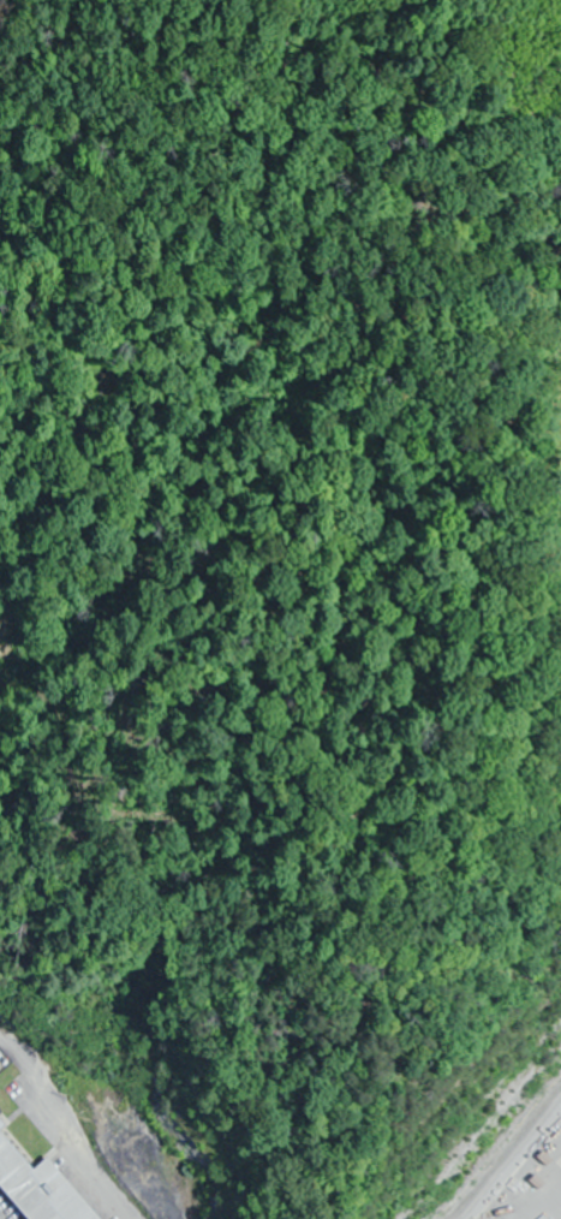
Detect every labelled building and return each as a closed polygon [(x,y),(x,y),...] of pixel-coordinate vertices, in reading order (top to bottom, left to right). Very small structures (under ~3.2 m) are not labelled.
[(39,1169),(0,1120),(0,1185),(27,1218),(101,1218),(53,1158),(39,1169)]
